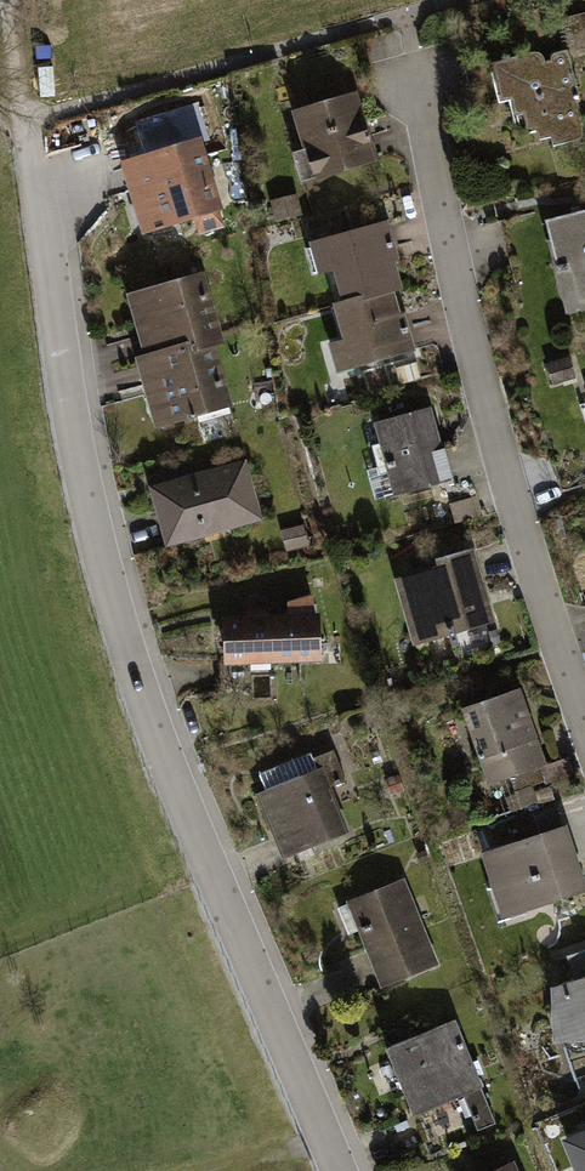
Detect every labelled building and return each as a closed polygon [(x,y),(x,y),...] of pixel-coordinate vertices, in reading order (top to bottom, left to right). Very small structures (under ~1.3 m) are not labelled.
[(535,57),(494,69),(503,103),(513,101),(518,116),(525,114),(529,132),(537,130),(540,142),(551,139),(554,148),(584,139),(577,111),(580,109),(574,90),(579,88),(569,53),(566,51),(562,51),(559,52),(555,55),(554,59),(556,63),(544,65),(543,60),(540,57),(535,57)] [(358,92),(293,113),(306,154),(295,158),(304,186),(381,161),(369,125),(358,92)] [(202,139),(120,165),(143,237),(194,221),(198,236),(226,227),(221,213),(225,212),(202,139)] [(297,196),(272,202),(276,222),(302,216),(297,196)] [(548,222),(553,242),(549,244),(569,317),(584,313),(584,212),(548,222)] [(388,223),(311,246),(320,278),(334,274),(344,306),(334,308),(345,344),(332,348),(339,373),(417,350),(406,315),(402,316),(395,294),(403,292),(395,265),(400,263),(388,223)] [(210,276),(128,298),(145,358),(134,361),(154,432),(230,411),(215,354),(230,349),(210,276)] [(569,358),(545,366),(552,386),(576,379),(569,358)] [(432,409),(375,425),(396,498),(453,481),(432,409)] [(249,457),(149,484),(166,548),(267,521),(249,457)] [(437,571),(396,582),(414,648),(497,625),(476,550),(434,562),(437,571)] [(247,618),(224,619),(225,669),(323,666),(322,617),(314,616),(313,598),(287,604),(288,618),(270,619),(269,608),(247,608),(247,618)] [(522,693),(463,713),(489,787),(511,779),(548,766),(522,693)] [(548,766),(511,779),(516,792),(545,783),(546,787),(575,777),(569,759),(548,766)] [(322,770),(254,797),(281,863),(348,836),(322,770)] [(482,857),(504,922),(545,908),(584,895),(584,882),(568,830),(564,831),(557,810),(536,817),(542,837),(482,857)] [(401,875),(344,898),(379,985),(436,962),(401,875)] [(572,976),(584,971),(584,947),(564,954),(572,976)] [(548,984),(553,1037),(581,1035),(584,1045),(584,971),(572,976),(548,984)] [(410,1033),(383,1043),(410,1114),(462,1095),(475,1129),(495,1122),(455,1016),(410,1033)] [(559,1135),(574,1170),(584,1170),(584,1124),(559,1135)] [(477,1170),(522,1170),(514,1155),(477,1170)]
